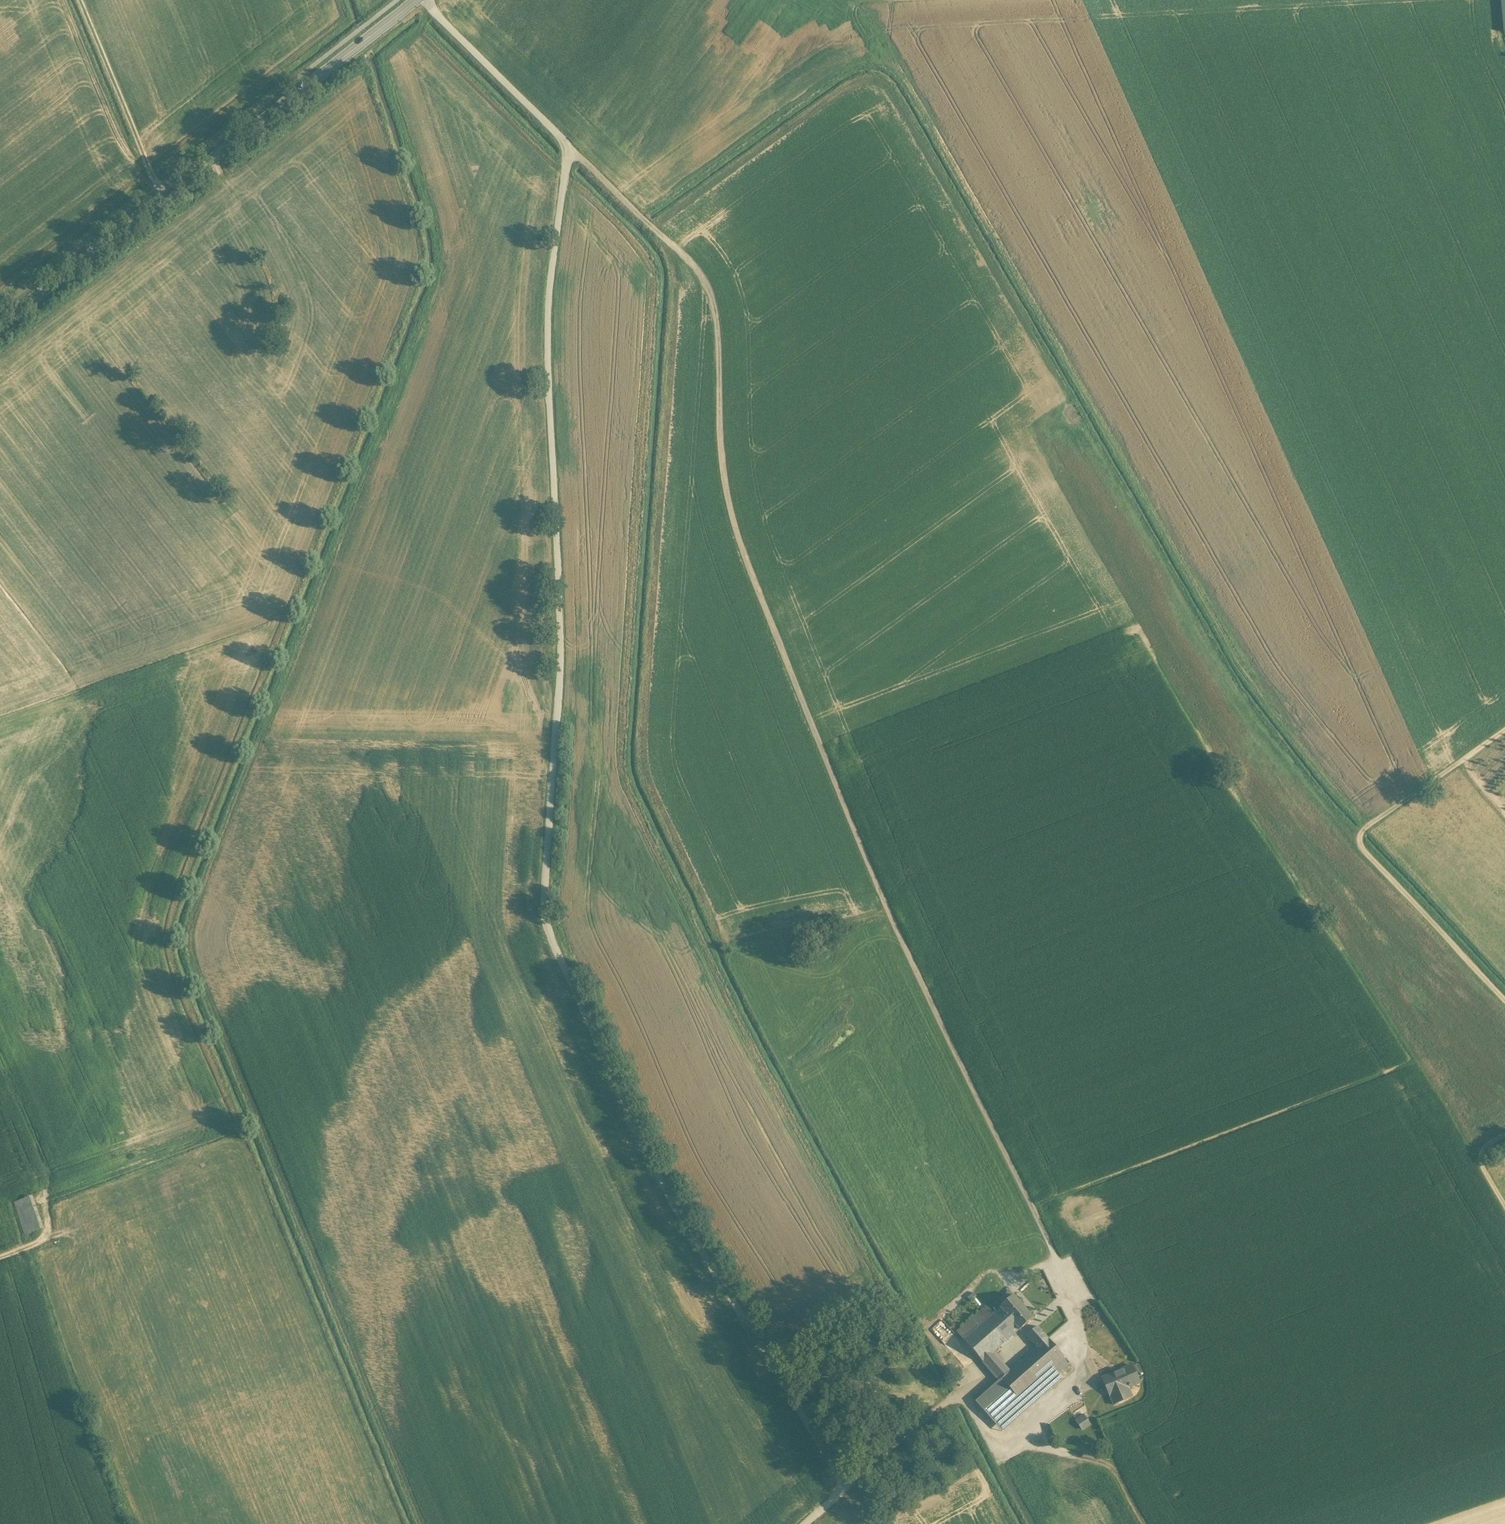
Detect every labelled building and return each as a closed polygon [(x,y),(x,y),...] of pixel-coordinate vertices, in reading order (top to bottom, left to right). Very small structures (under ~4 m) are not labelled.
[(30,1204),(20,1208),(29,1238),(39,1234),(30,1204)] [(1005,1264),(995,1274),(1003,1283),(1014,1273),(1005,1264)] [(1010,1300),(1014,1296),(1006,1286),(1001,1290),(1010,1300)] [(1034,1319),(1014,1296),(1010,1300),(1000,1308),(1019,1330),(1020,1331),(1034,1319)] [(987,1306),(957,1333),(964,1340),(994,1314),(987,1306)] [(964,1340),(964,1341),(999,1381),(1000,1382),(1002,1380),(1010,1372),(995,1355),(996,1354),(995,1352),(1019,1330),(1000,1308),(994,1314),(964,1340)] [(962,1341),(942,1320),(931,1330),(951,1352),(962,1341)] [(1038,1327),(1027,1336),(1037,1348),(1048,1338),(1038,1327)] [(1037,1348),(1010,1372),(1002,1380),(1018,1398),(1053,1368),(1065,1357),(1048,1338),(1037,1348)] [(1065,1357),(1053,1368),(1058,1374),(1070,1363),(1065,1357)] [(1070,1363),(1058,1374),(1062,1378),(1063,1380),(1075,1369),(1070,1363)] [(1132,1366),(1103,1379),(1115,1405),(1130,1399),(1126,1389),(1140,1383),(1132,1366)] [(1053,1368),(1018,1398),(993,1421),(1002,1431),(1062,1378),(1058,1374),(1053,1368)] [(999,1381),(976,1402),(993,1421),(1018,1398),(1002,1380),(1000,1382),(999,1381)] [(1073,1409),(1079,1419),(1084,1416),(1085,1415),(1079,1405),(1073,1409)] [(1079,1419),(1077,1420),(1083,1429),(1089,1425),(1084,1416),(1079,1419)]
